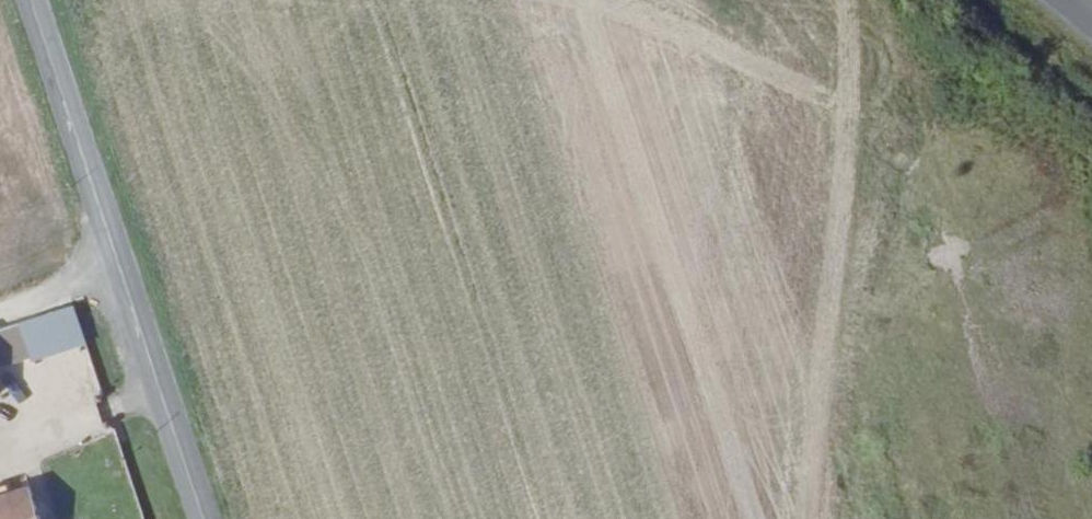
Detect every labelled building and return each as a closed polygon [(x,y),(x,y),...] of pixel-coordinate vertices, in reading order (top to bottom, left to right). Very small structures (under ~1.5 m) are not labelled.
[(67,346),(57,313),(0,331),(0,366),(67,346)] [(25,491),(6,496),(4,487),(0,488),(0,518),(33,518),(25,491)]
